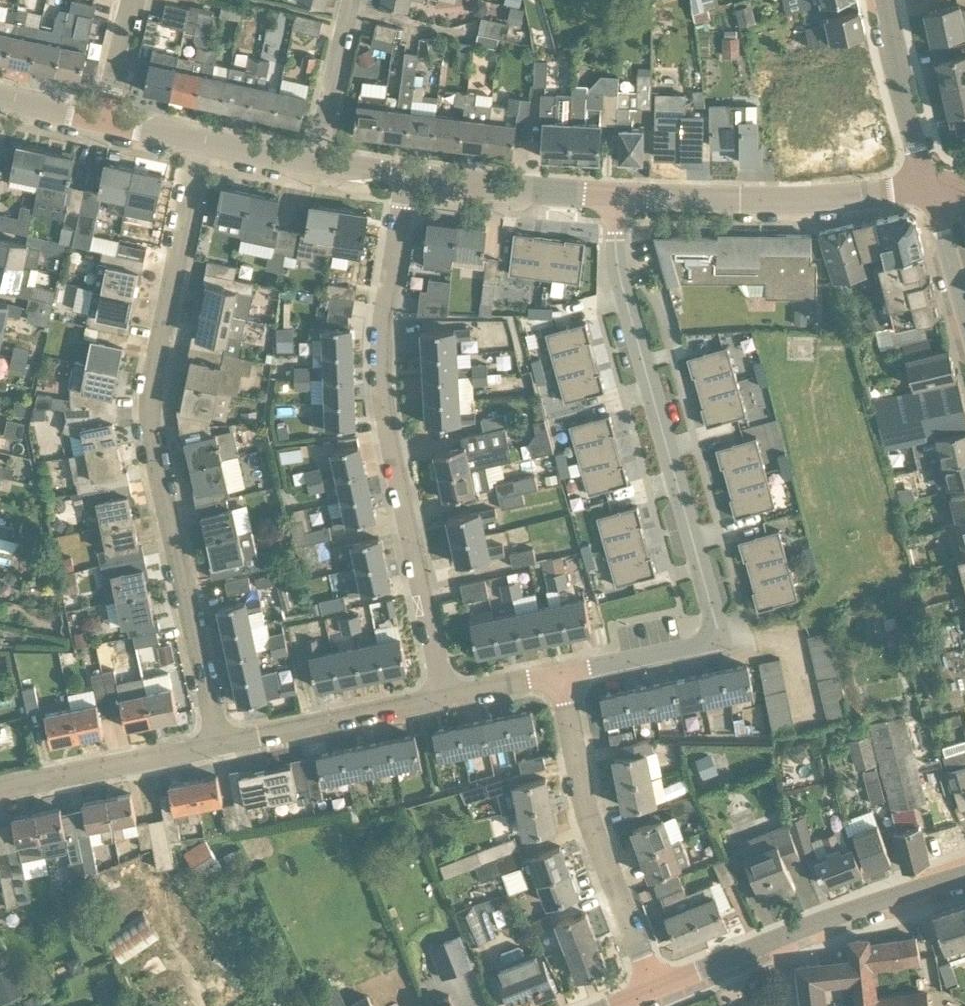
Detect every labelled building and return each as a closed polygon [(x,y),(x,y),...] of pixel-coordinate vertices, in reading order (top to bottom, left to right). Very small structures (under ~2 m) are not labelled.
[(381,3),(409,9),(411,0),(382,0),(381,3)] [(693,13),(717,5),(715,0),(691,0),(693,13)] [(802,8),(816,5),(820,4),(821,5),(841,0),(800,0),(802,8)] [(829,42),(865,34),(857,0),(841,0),(821,5),(820,4),(816,5),(820,19),(821,24),(805,28),(809,47),(829,42)] [(61,44),(55,73),(81,78),(87,49),(86,49),(89,39),(86,38),(91,17),(94,18),(96,6),(72,1),(70,13),(68,12),(67,18),(63,35),(61,44)] [(185,30),(189,9),(166,4),(161,25),(185,30)] [(735,8),(739,24),(755,20),(750,4),(735,8)] [(239,22),(242,10),(222,5),(219,17),(239,22)] [(961,5),(925,13),(932,42),(964,34),(964,37),(964,14),(963,14),(961,5)] [(18,10),(15,9),(15,10),(7,8),(7,9),(0,7),(0,61),(7,62),(18,10)] [(509,7),(506,21),(521,25),(524,10),(509,7)] [(196,103),(208,48),(215,15),(189,9),(185,30),(183,36),(193,38),(197,46),(195,56),(191,56),(191,59),(179,56),(170,97),(196,103)] [(31,67),(39,28),(42,16),(28,13),(18,10),(7,62),(31,67)] [(700,12),(693,14),(696,24),(703,23),(700,12)] [(318,37),(322,21),(296,15),(292,30),(318,37)] [(63,35),(67,18),(57,16),(53,31),(53,33),(63,35)] [(478,33),(499,37),(506,39),(510,23),(482,17),(478,33)] [(392,51),(397,27),(376,22),(371,46),(392,51)] [(55,73),(61,44),(63,35),(53,33),(53,31),(39,28),(31,67),(55,73)] [(497,48),(499,37),(478,33),(476,44),(497,48)] [(729,47),(729,36),(722,37),(723,58),(736,58),(736,46),(729,47)] [(430,60),(442,58),(438,38),(427,40),(430,60)] [(471,60),(473,44),(458,43),(456,59),(471,60)] [(964,83),(964,43),(934,50),(934,51),(939,50),(942,61),(939,62),(945,87),(964,83)] [(222,108),(228,78),(213,75),(218,50),(208,48),(196,103),(222,108)] [(495,59),(497,49),(487,48),(486,53),(486,54),(489,58),(490,58),(495,59)] [(357,54),(363,67),(375,62),(369,49),(357,54)] [(170,97),(179,56),(152,51),(143,92),(170,97)] [(407,140),(410,111),(411,100),(413,85),(414,74),(417,54),(404,52),(397,109),(385,108),(381,137),(407,140)] [(312,71),(315,58),(305,55),(302,69),(312,71)] [(255,84),(257,75),(260,60),(249,57),(247,70),(230,67),(228,78),(222,108),(248,114),(255,84)] [(85,59),(83,69),(96,72),(98,62),(85,59)] [(260,60),(257,75),(266,77),(270,62),(260,60)] [(547,85),(548,61),(535,60),(534,85),(547,85)] [(413,85),(422,86),(423,75),(414,74),(413,85)] [(637,109),(651,109),(651,74),(637,74),(637,109)] [(741,75),(742,89),(754,88),(753,74),(741,75)] [(945,87),(951,115),(953,114),(956,126),(951,127),(951,128),(964,125),(964,83),(945,87)] [(274,119),(280,89),(255,84),(248,114),(274,119)] [(413,85),(411,100),(421,101),(422,96),(423,87),(422,86),(413,85)] [(599,160),(600,125),(601,123),(600,123),(586,122),(588,87),(573,86),(572,96),(570,159),(599,160)] [(280,89),(274,119),(301,125),(308,95),(280,89)] [(464,106),(466,91),(456,90),(455,105),(464,106)] [(691,91),(693,106),(704,106),(702,90),(691,91)] [(477,92),(466,91),(464,106),(463,117),(459,146),(487,150),(491,105),(475,103),(477,92)] [(616,107),(617,92),(601,92),(600,107),(600,123),(601,123),(600,125),(615,126),(616,107)] [(381,137),(385,108),(386,96),(359,93),(354,134),(381,137)] [(570,159),(572,96),(541,95),(539,120),(544,120),(543,158),(570,159)] [(432,143),(436,114),(437,97),(422,96),(421,101),(411,100),(410,111),(407,140),(432,143)] [(528,120),(530,99),(508,97),(506,112),(516,112),(515,119),(528,120)] [(748,103),(730,104),(711,104),(711,147),(740,147),(741,163),(761,163),(761,145),(758,145),(758,121),(748,121),(748,103)] [(491,105),(487,150),(511,153),(514,123),(501,122),(503,106),(491,105)] [(616,107),(615,126),(615,131),(620,131),(619,160),(631,161),(633,163),(637,163),(639,161),(642,161),(643,129),(632,128),(633,118),(629,118),(629,108),(616,107)] [(436,114),(432,143),(459,146),(463,117),(436,114)] [(700,162),(701,115),(681,115),(681,117),(656,116),(655,157),(682,158),(682,162),(700,162)] [(37,192),(39,180),(45,152),(18,146),(12,175),(9,187),(37,192)] [(35,199),(63,204),(67,186),(73,158),(45,152),(39,180),(37,192),(35,199)] [(124,215),(133,170),(105,165),(99,193),(84,190),(73,246),(90,249),(102,193),(110,195),(107,211),(124,215)] [(133,170),(124,215),(152,220),(161,176),(133,170)] [(73,246),(84,190),(72,187),(68,205),(60,243),(73,246)] [(222,189),(217,218),(244,223),(250,195),(222,189)] [(284,263),(289,232),(273,229),(278,200),(250,195),(244,223),(242,235),(241,240),(275,247),(274,254),(276,254),(274,265),(283,267),(284,263)] [(218,201),(208,199),(206,209),(216,211),(218,201)] [(34,207),(25,205),(22,219),(8,217),(7,220),(0,218),(0,231),(28,237),(34,207)] [(332,251),(338,211),(310,206),(306,233),(301,233),(301,234),(289,232),(284,263),(298,266),(299,258),(297,258),(299,245),(332,251)] [(338,211),(332,251),(332,255),(360,260),(363,247),(362,247),(367,215),(338,211)] [(891,260),(923,253),(914,217),(906,212),(881,217),(891,260)] [(885,262),(891,260),(881,217),(851,224),(860,252),(881,247),(885,261),(885,262)] [(457,225),(430,222),(424,268),(451,271),(453,255),(457,225)] [(866,271),(860,252),(851,224),(818,232),(831,275),(833,280),(866,271)] [(457,225),(453,255),(482,259),(486,229),(457,225)] [(514,232),(509,274),(544,278),(549,239),(534,237),(534,235),(514,232)] [(812,261),(812,235),(777,234),(777,238),(759,238),(759,241),(719,241),(719,238),(662,237),(662,241),(656,242),(668,285),(680,282),(766,282),(766,297),(817,298),(817,261),(812,261)] [(118,244),(119,240),(93,235),(90,249),(102,252),(116,255),(118,244)] [(31,268),(35,249),(39,249),(39,253),(63,258),(65,245),(33,239),(32,248),(29,247),(29,245),(0,239),(0,261),(31,268)] [(544,278),(580,283),(585,241),(565,239),(565,241),(549,239),(544,278)] [(116,255),(144,261),(146,249),(118,244),(116,255)] [(144,261),(116,255),(102,252),(100,263),(107,265),(102,292),(133,298),(138,270),(142,271),(144,261)] [(923,253),(891,260),(885,262),(885,261),(878,263),(886,295),(881,296),(884,307),(889,305),(894,326),(921,319),(939,314),(929,277),(925,278),(923,269),(927,268),(923,253)] [(492,316),(494,304),(499,261),(486,259),(479,314),(492,316)] [(31,268),(0,261),(0,284),(17,287),(16,296),(29,298),(53,303),(56,291),(28,285),(31,268)] [(205,273),(236,279),(238,268),(207,261),(205,273)] [(254,283),(236,279),(205,273),(203,284),(206,285),(201,311),(246,321),(248,321),(253,295),(251,295),(254,283)] [(445,315),(449,282),(426,280),(425,291),(418,290),(415,314),(445,315)] [(326,297),(331,298),(354,301),(356,289),(327,284),(326,297)] [(128,323),(133,298),(102,292),(95,316),(88,315),(86,326),(99,329),(129,335),(131,324),(128,323)] [(50,317),(53,303),(29,298),(26,311),(31,312),(29,320),(47,324),(49,324),(50,317)] [(352,317),(354,301),(331,298),(328,313),(352,317)] [(3,330),(6,316),(20,319),(23,308),(0,302),(0,329),(3,330)] [(528,316),(540,316),(540,308),(528,308),(528,316)] [(540,316),(553,316),(553,308),(540,308),(540,316)] [(793,309),(793,324),(805,324),(805,309),(793,309)] [(866,313),(870,330),(883,326),(878,309),(866,313)] [(239,357),(246,321),(201,311),(196,337),(192,336),(190,348),(239,357)] [(879,351),(902,345),(913,387),(956,376),(949,348),(931,353),(928,339),(926,339),(921,319),(894,326),(874,331),(879,351)] [(591,341),(586,322),(545,333),(555,368),(593,357),(589,342),(591,341)] [(275,329),(276,352),(294,351),(293,328),(275,329)] [(323,354),(351,353),(350,328),(309,330),(309,341),(323,341),(323,354)] [(129,335),(99,329),(96,339),(91,338),(86,364),(118,371),(123,346),(127,347),(129,335)] [(424,356),(456,354),(456,341),(471,340),(470,329),(423,332),(424,356)] [(727,346),(687,357),(692,377),(694,376),(699,391),(737,381),(727,346)] [(12,358),(27,361),(29,351),(14,348),(12,358)] [(245,358),(239,357),(190,348),(188,359),(191,360),(186,383),(218,391),(238,395),(242,374),(245,360),(245,358)] [(325,379),(352,377),(351,353),(323,354),(325,379)] [(459,377),(473,376),(489,375),(488,364),(457,366),(456,354),(424,356),(425,379),(459,377)] [(605,391),(600,372),(598,372),(593,357),(555,368),(565,402),(605,391)] [(25,373),(27,361),(12,358),(9,369),(25,373)] [(535,373),(543,371),(540,359),(532,361),(535,373)] [(761,361),(754,363),(757,375),(765,373),(761,361)] [(70,389),(70,398),(70,409),(116,409),(117,397),(113,397),(118,371),(86,364),(74,362),(69,388),(70,389)] [(294,379),(310,379),(310,368),(294,368),(294,379)] [(538,385),(546,383),(543,371),(535,373),(538,385)] [(768,385),(765,373),(757,375),(760,387),(768,385)] [(489,375),(473,376),(473,387),(489,386),(489,375)] [(326,403),(353,402),(352,377),(325,379),(326,403)] [(461,399),(459,377),(425,379),(427,401),(461,399)] [(310,379),(294,379),(295,391),(311,390),(310,379)] [(964,456),(964,412),(957,380),(871,401),(884,451),(911,444),(914,456),(917,468),(964,456)] [(699,391),(703,407),(701,407),(707,426),(747,415),(737,381),(699,391)] [(212,418),(218,391),(186,383),(181,409),(177,410),(179,426),(210,425),(208,417),(212,418)] [(35,407),(52,408),(53,396),(37,394),(35,407)] [(461,399),(427,401),(428,425),(476,422),(475,410),(462,411),(461,399)] [(26,417),(28,405),(15,402),(12,414),(26,417)] [(353,402),(326,403),(327,417),(312,418),(313,429),(354,427),(353,402)] [(33,409),(33,418),(45,418),(45,409),(33,409)] [(117,421),(116,409),(70,409),(65,409),(66,418),(64,431),(83,438),(87,454),(118,447),(112,422),(117,421)] [(242,412),(243,422),(257,421),(256,410),(242,412)] [(480,420),(483,432),(517,424),(514,411),(480,420)] [(569,426),(579,460),(617,449),(613,434),(615,433),(609,414),(569,426)] [(553,451),(544,419),(540,420),(533,422),(536,434),(534,434),(529,443),(532,456),(553,451)] [(22,440),(25,424),(7,420),(4,437),(22,440)] [(191,466),(222,459),(239,456),(234,430),(217,434),(217,433),(212,434),(210,425),(179,426),(182,442),(185,441),(191,466)] [(288,425),(276,427),(279,439),(290,437),(288,425)] [(723,467),(727,482),(766,472),(756,437),(716,448),(721,468),(723,467)] [(439,477),(485,466),(511,460),(508,445),(467,455),(466,447),(433,454),(439,477)] [(282,462),(303,458),(301,446),(280,450),(282,462)] [(337,477),(364,471),(358,446),(332,452),(337,477)] [(83,492),(130,482),(127,471),(123,472),(118,447),(87,454),(69,457),(74,483),(76,483),(78,493),(83,492)] [(621,464),(617,449),(579,460),(588,494),(629,483),(623,464),(621,464)] [(564,452),(556,454),(559,465),(567,463),(564,452)] [(789,465),(785,453),(778,456),(781,467),(789,465)] [(917,468),(923,491),(937,488),(934,477),(943,475),(946,486),(964,482),(964,456),(917,468)] [(196,505),(226,498),(230,498),(231,497),(222,459),(191,466),(197,492),(193,493),(196,505)] [(567,463),(559,465),(562,477),(570,475),(567,463)] [(784,479),(792,477),(789,465),(781,467),(784,479)] [(485,466),(439,477),(444,499),(491,489),(485,466)] [(307,484),(322,480),(320,469),(305,473),(307,482),(307,484)] [(342,501),(369,495),(364,471),(337,477),(342,501)] [(732,498),(730,498),(735,517),(775,506),(766,472),(727,482),(732,498)] [(307,482),(305,473),(293,475),(295,485),(307,482)] [(535,475),(496,484),(499,497),(521,493),(538,489),(535,475)] [(322,480),(307,484),(310,494),(325,491),(322,480)] [(101,527),(133,520),(128,495),(132,494),(130,482),(83,492),(86,504),(98,511),(101,527)] [(964,521),(964,492),(948,496),(956,524),(964,521)] [(521,493),(499,497),(501,508),(524,503),(521,493)] [(369,495),(342,501),(345,515),(331,518),(333,528),(374,519),(369,495)] [(208,541),(239,534),(233,508),(229,509),(226,498),(196,505),(198,517),(202,516),(208,541)] [(640,525),(642,525),(637,506),(597,517),(606,551),(645,541),(640,525)] [(453,542),(485,535),(482,522),(497,519),(495,508),(448,519),(453,542)] [(57,517),(51,524),(62,532),(67,524),(57,517)] [(100,566),(144,557),(142,546),(139,546),(133,520),(101,527),(106,550),(97,552),(100,566)] [(956,524),(948,526),(956,555),(964,552),(964,521),(956,524)] [(274,526),(277,542),(291,539),(288,523),(274,526)] [(12,540),(15,527),(0,524),(0,537),(12,540)] [(308,542),(330,537),(327,526),(305,531),(308,542)] [(788,564),(779,530),(739,541),(744,560),(746,560),(750,575),(788,564)] [(239,534),(208,541),(213,567),(210,567),(212,579),(260,568),(252,531),(239,534)] [(485,535),(453,542),(458,565),(504,554),(502,544),(488,548),(485,535)] [(12,540),(0,537),(0,549),(19,553),(22,542),(12,540)] [(357,569),(384,563),(379,538),(338,547),(340,559),(354,556),(357,569)] [(616,586),(656,574),(651,555),(649,556),(645,541),(606,551),(616,586)] [(582,546),(585,557),(592,555),(589,543),(582,546)] [(802,548),(805,560),(813,557),(810,546),(802,548)] [(512,567),(536,562),(533,548),(509,553),(512,567)] [(935,563),(945,560),(944,554),(933,557),(935,563)] [(588,569),(596,567),(592,555),(585,557),(588,569)] [(561,556),(551,558),(554,573),(557,588),(568,586),(565,572),(561,556)] [(59,560),(62,572),(74,569),(71,557),(59,560)] [(108,603),(117,601),(149,594),(143,569),(147,568),(144,557),(100,566),(108,603)] [(805,560),(809,571),(816,569),(813,557),(805,560)] [(384,563),(357,569),(360,583),(346,586),(349,597),(389,588),(384,563)] [(758,610),(798,599),(788,564),(750,575),(754,590),(752,591),(758,610)] [(60,576),(65,594),(80,590),(75,572),(60,576)] [(254,577),(257,587),(277,583),(275,573),(254,577)] [(557,588),(554,573),(545,575),(548,590),(557,588)] [(248,577),(225,582),(228,595),(251,589),(248,577)] [(477,599),(489,597),(485,579),(473,582),(477,599)] [(509,584),(512,599),(523,596),(519,582),(509,584)] [(59,594),(60,585),(51,584),(50,593),(59,594)] [(278,586),(284,610),(292,608),(286,584),(278,586)] [(499,586),(502,601),(512,599),(509,584),(499,586)] [(129,637),(133,637),(157,631),(160,631),(157,619),(154,620),(149,594),(117,601),(122,627),(127,626),(129,637)] [(516,613),(523,645),(545,640),(538,608),(535,594),(523,596),(512,599),(515,613),(516,613)] [(344,595),(319,600),(319,601),(322,612),(347,607),(344,595)] [(385,616),(397,614),(394,598),(382,600),(385,616)] [(584,598),(571,601),(560,603),(568,635),(591,631),(584,598)] [(224,633),(251,627),(248,613),(262,610),(260,599),(219,608),(224,633)] [(319,601),(308,604),(311,615),(322,612),(319,601)] [(568,635),(560,603),(538,608),(545,640),(568,635)] [(477,655),(500,650),(493,618),(491,609),(468,614),(470,623),(477,655)] [(500,650),(523,645),(516,613),(515,613),(493,618),(500,650)] [(836,627),(850,624),(848,613),(834,616),(836,627)] [(359,616),(349,618),(352,633),(361,631),(359,616)] [(342,635),(352,633),(349,618),(339,620),(342,635)] [(959,631),(956,622),(928,629),(951,707),(963,704),(964,703),(964,630),(959,631)] [(271,648),(286,644),(284,634),(269,637),(265,623),(251,627),(224,633),(230,657),(256,651),(271,648)] [(377,642),(384,674),(407,670),(398,625),(374,630),(377,642)] [(73,634),(75,645),(89,642),(87,631),(73,634)] [(157,631),(133,637),(135,648),(159,643),(157,631)] [(828,631),(806,636),(809,647),(830,642),(828,631)] [(339,684),(333,652),(319,655),(316,640),(306,642),(316,689),(339,684)] [(377,642),(364,645),(355,647),(362,679),(384,674),(377,642)] [(830,642),(809,647),(812,659),(833,653),(830,642)] [(158,647),(161,664),(174,661),(170,644),(158,647)] [(286,644),(271,648),(273,658),(288,655),(286,644)] [(362,679),(355,647),(333,652),(339,684),(362,679)] [(261,675),(256,652),(256,651),(230,657),(235,680),(261,675)] [(833,653),(812,659),(814,669),(835,664),(833,653)] [(780,658),(758,663),(760,673),(782,668),(780,658)] [(835,664),(814,669),(817,680),(838,675),(835,664)] [(722,670),(727,697),(752,692),(747,665),(722,670)] [(782,668),(760,673),(762,683),(784,679),(782,668)] [(703,702),(727,697),(722,670),(698,675),(703,702)] [(261,675),(235,680),(240,705),(266,699),(261,675)] [(679,707),(703,702),(698,675),(674,681),(679,707)] [(838,675),(817,680),(819,691),(841,686),(838,675)] [(152,723),(145,694),(141,678),(116,683),(126,729),(152,723)] [(784,679),(762,683),(764,693),(786,689),(784,679)] [(664,710),(679,707),(674,681),(649,686),(654,713),(664,710)] [(282,696),(297,693),(295,682),(280,685),(282,696)] [(646,714),(654,713),(649,686),(625,691),(631,718),(646,714)] [(841,686),(819,691),(822,702),(843,697),(841,686)] [(27,713),(39,711),(34,687),(22,690),(27,713)] [(145,694),(152,723),(178,718),(172,688),(145,694)] [(786,689),(764,693),(766,703),(788,699),(786,689)] [(606,722),(631,718),(625,691),(601,696),(606,722)] [(843,697),(822,702),(825,713),(846,707),(843,697)] [(788,699),(766,703),(768,714),(790,709),(788,699)] [(70,709),(77,740),(103,734),(97,703),(70,709)] [(846,707),(825,713),(827,722),(848,717),(846,707)] [(51,745),(77,740),(70,709),(44,714),(51,745)] [(790,709),(768,714),(770,724),(792,719),(790,709)] [(506,716),(512,743),(529,739),(530,744),(538,742),(531,711),(506,716)] [(959,713),(946,717),(949,726),(961,722),(959,713)] [(482,721),(488,748),(512,743),(506,716),(482,721)] [(891,811),(907,807),(927,801),(904,716),(868,726),(891,811)] [(792,719),(770,724),(772,734),(794,730),(792,719)] [(464,753),(479,750),(488,748),(482,721),(459,726),(464,753)] [(448,756),(464,753),(459,726),(434,731),(439,758),(448,756)] [(611,747),(633,742),(630,730),(608,735),(611,747)] [(390,740),(395,767),(420,761),(414,735),(390,740)] [(856,767),(877,761),(870,735),(849,741),(856,767)] [(936,747),(940,761),(944,760),(947,771),(945,771),(951,790),(953,789),(959,809),(964,808),(964,739),(936,747)] [(372,772),(395,767),(390,740),(366,745),(371,771),(372,776),(373,776),(372,772)] [(648,740),(616,746),(618,758),(613,759),(618,783),(651,776),(646,754),(645,754),(651,752),(648,740)] [(348,777),(362,774),(371,771),(366,745),(342,750),(348,777)] [(323,782),(348,777),(342,750),(318,756),(323,782)] [(717,772),(710,753),(694,759),(702,778),(717,772)] [(520,772),(542,767),(539,755),(517,761),(520,772)] [(302,759),(308,788),(310,802),(322,799),(314,756),(302,759)] [(265,769),(272,801),(297,796),(296,791),(308,788),(302,759),(290,761),(291,764),(265,769)] [(246,806),(272,801),(265,769),(239,774),(239,771),(228,773),(234,804),(239,828),(249,826),(246,806)] [(871,804),(884,800),(876,769),(862,773),(871,804)] [(192,781),(198,808),(223,803),(217,776),(192,781)] [(651,776),(618,783),(623,807),(656,801),(651,776)] [(517,810),(550,803),(546,779),(512,786),(517,810)] [(201,820),(198,808),(192,781),(168,786),(170,795),(175,813),(176,813),(187,810),(190,823),(201,820)] [(465,802),(489,795),(486,784),(459,792),(465,802)] [(112,826),(116,837),(125,835),(122,824),(137,821),(131,793),(107,799),(112,826)] [(674,816),(690,810),(698,806),(693,794),(669,803),(674,816)] [(170,795),(161,797),(170,841),(181,839),(175,813),(170,795)] [(116,839),(116,837),(112,826),(107,799),(82,804),(83,809),(88,831),(89,831),(102,828),(105,842),(116,839)] [(354,802),(345,804),(349,822),(357,820),(354,802)] [(550,803),(517,810),(522,834),(556,827),(550,803)] [(227,830),(239,828),(234,804),(222,806),(227,830)] [(907,807),(891,811),(896,831),(894,831),(904,869),(928,861),(918,825),(913,826),(907,807)] [(70,851),(62,814),(61,808),(36,813),(42,840),(45,857),(69,852),(70,851)] [(72,812),(83,860),(86,873),(98,871),(89,831),(88,831),(83,809),(72,812)] [(866,869),(890,860),(876,823),(871,811),(843,822),(846,835),(852,832),(866,869)] [(77,861),(83,860),(72,812),(62,814),(70,851),(69,852),(71,862),(77,861)] [(45,857),(42,840),(36,813),(12,818),(19,848),(8,851),(18,904),(22,902),(30,899),(21,861),(45,857)] [(789,824),(797,853),(814,847),(804,817),(788,822),(789,824)] [(164,818),(147,822),(152,845),(157,869),(174,866),(164,818)] [(640,852),(673,840),(664,818),(632,831),(640,852)] [(141,848),(152,845),(147,822),(136,824),(141,848)] [(798,855),(797,853),(789,824),(786,825),(738,845),(761,902),(794,889),(783,861),(798,855)] [(841,850),(839,846),(834,833),(822,837),(829,855),(814,861),(824,886),(862,871),(852,846),(841,850)] [(673,840),(640,852),(650,876),(689,861),(680,837),(673,840)] [(444,878),(475,867),(518,850),(513,838),(440,866),(444,878)] [(216,859),(205,840),(183,854),(190,865),(187,867),(192,875),(196,873),(199,879),(222,866),(217,858),(216,859)] [(537,882),(569,870),(560,847),(522,861),(518,850),(475,867),(480,882),(502,873),(509,892),(537,882)] [(18,904),(8,851),(0,852),(0,874),(8,909),(18,904)] [(723,886),(735,881),(724,859),(712,863),(723,886)] [(569,870),(537,882),(546,905),(578,893),(569,870)] [(700,935),(685,894),(678,876),(652,886),(658,898),(660,897),(668,915),(666,916),(677,944),(700,935)] [(685,894),(700,935),(725,925),(709,885),(685,894)] [(964,954),(964,903),(933,913),(948,959),(964,954)] [(483,932),(473,905),(456,912),(466,938),(483,932)] [(120,962),(159,937),(143,912),(104,936),(120,962)] [(566,950),(595,939),(585,913),(556,924),(566,950)] [(533,933),(555,925),(551,915),(529,923),(533,933)] [(436,961),(442,977),(472,965),(459,935),(444,941),(450,955),(436,961)] [(875,1004),(883,1003),(883,1005),(929,1005),(926,989),(878,998),(874,968),(900,964),(921,961),(916,937),(869,945),(868,938),(849,940),(852,960),(853,983),(855,1005),(874,1005),(875,1004)] [(595,939),(566,950),(576,977),(605,966),(595,939)] [(555,993),(539,951),(525,957),(522,948),(518,946),(502,952),(501,957),(504,965),(496,968),(508,1001),(534,992),(537,999),(555,993)] [(67,961),(72,973),(83,968),(78,956),(67,961)] [(825,987),(853,983),(852,960),(798,967),(803,1005),(827,1005),(825,987)] [(957,984),(950,962),(939,965),(946,989),(950,988),(951,996),(962,994),(959,984),(957,984)] [(16,975),(0,982),(0,1004),(24,994),(16,975)] [(22,983),(25,992),(37,987),(33,979),(22,983)] [(123,1005),(113,980),(94,988),(102,1005),(119,1005),(123,1005)] [(46,991),(40,994),(42,1000),(49,996),(46,991)] [(26,1005),(39,1005),(34,994),(23,999),(26,1005)] [(366,994),(353,1001),(355,1005),(372,1005),(366,994)] [(448,995),(439,999),(441,1004),(435,1005),(453,1005),(448,995)]
